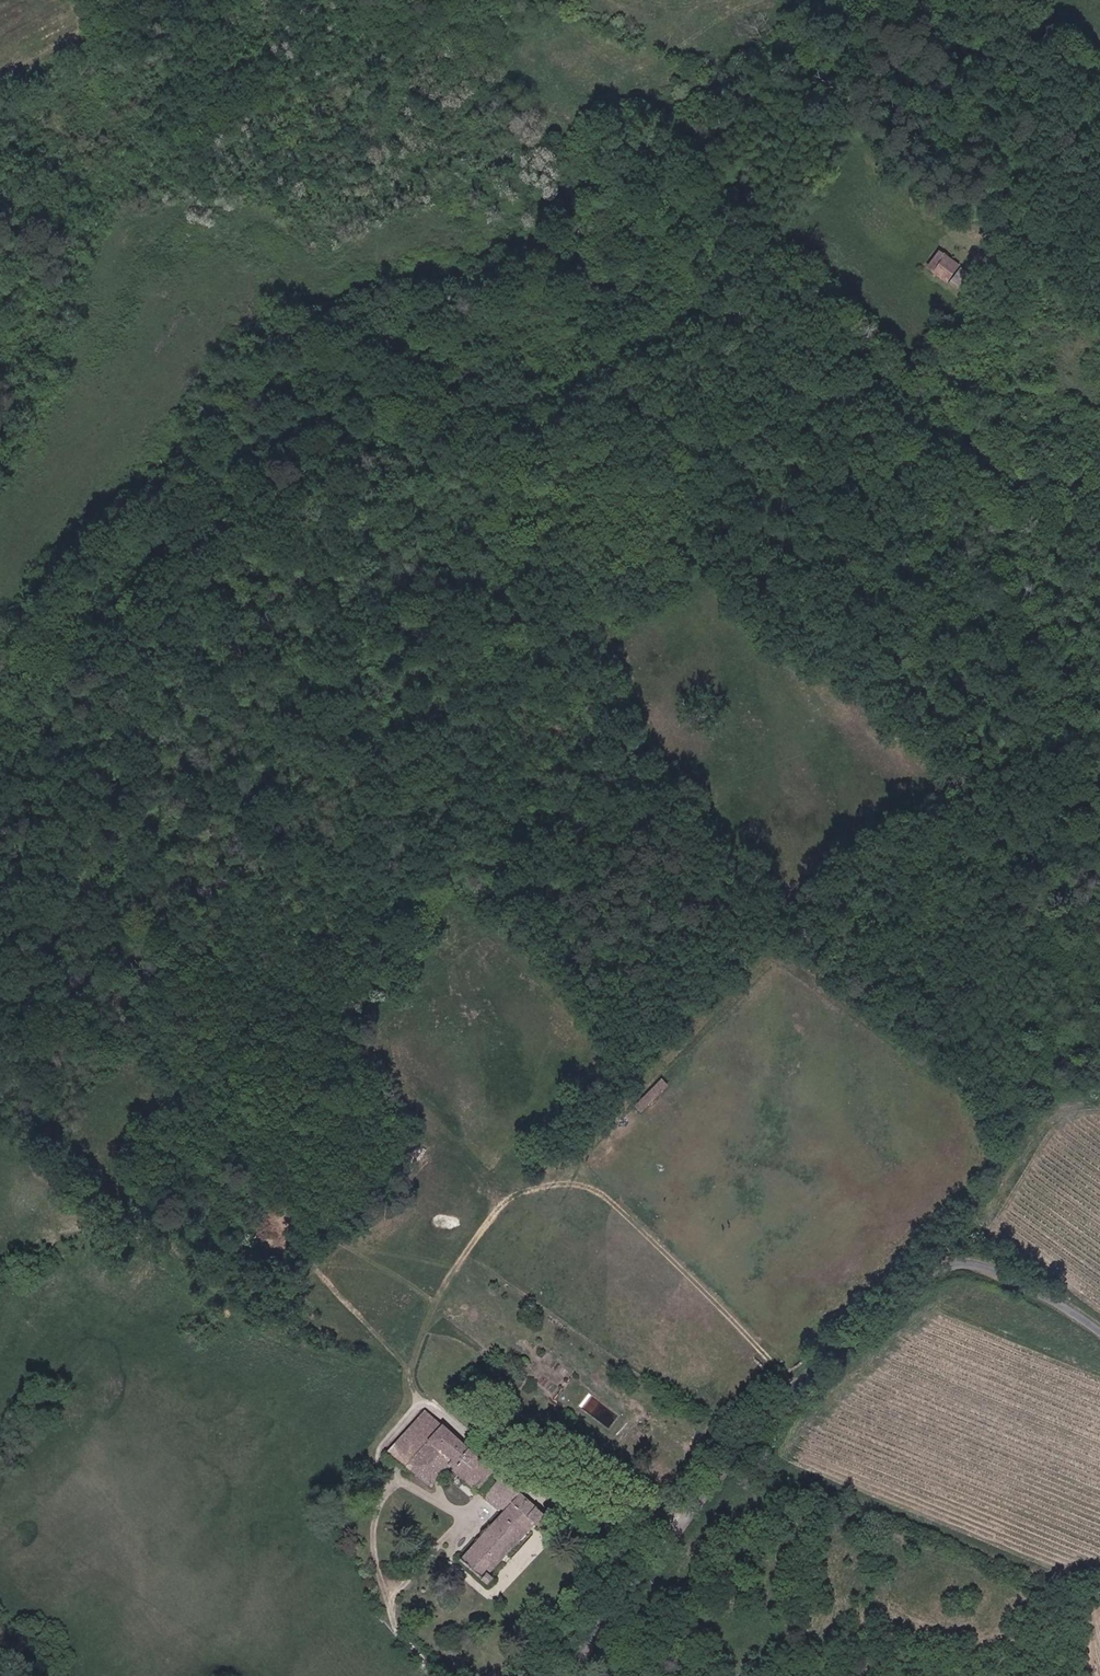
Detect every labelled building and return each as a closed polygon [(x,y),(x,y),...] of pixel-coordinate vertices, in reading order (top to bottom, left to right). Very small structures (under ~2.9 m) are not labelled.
[(938,273),(948,252),(936,247),(927,268),(938,273)] [(951,255),(937,272),(947,280),(961,263),(951,255)] [(644,1113),(674,1087),(664,1077),(635,1103),(644,1113)] [(388,1453),(405,1466),(427,1440),(453,1463),(452,1465),(456,1468),(454,1471),(476,1491),(494,1470),(424,1410),(388,1453)] [(427,1440),(405,1466),(431,1488),(452,1465),(453,1463),(427,1440)] [(507,1509),(486,1533),(460,1563),(488,1587),(493,1582),(488,1577),(537,1521),(541,1524),(547,1516),(501,1476),(483,1496),(497,1509),(501,1506),(507,1509)]
